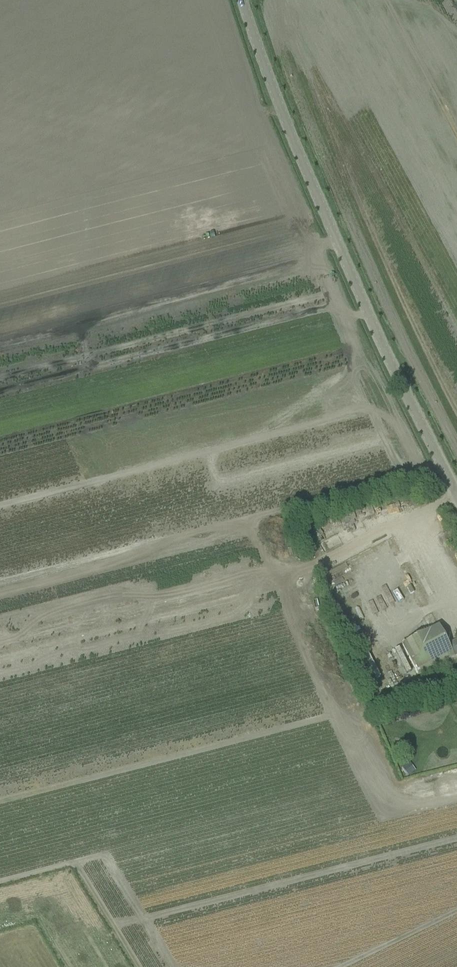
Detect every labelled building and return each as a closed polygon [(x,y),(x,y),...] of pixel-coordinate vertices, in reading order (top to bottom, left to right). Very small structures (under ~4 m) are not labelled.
[(402,645),(418,676),(456,656),(456,640),(448,645),(439,626),(402,645)] [(423,681),(429,694),(441,688),(435,676),(423,681)] [(409,764),(403,769),(408,776),(414,771),(409,764)]
